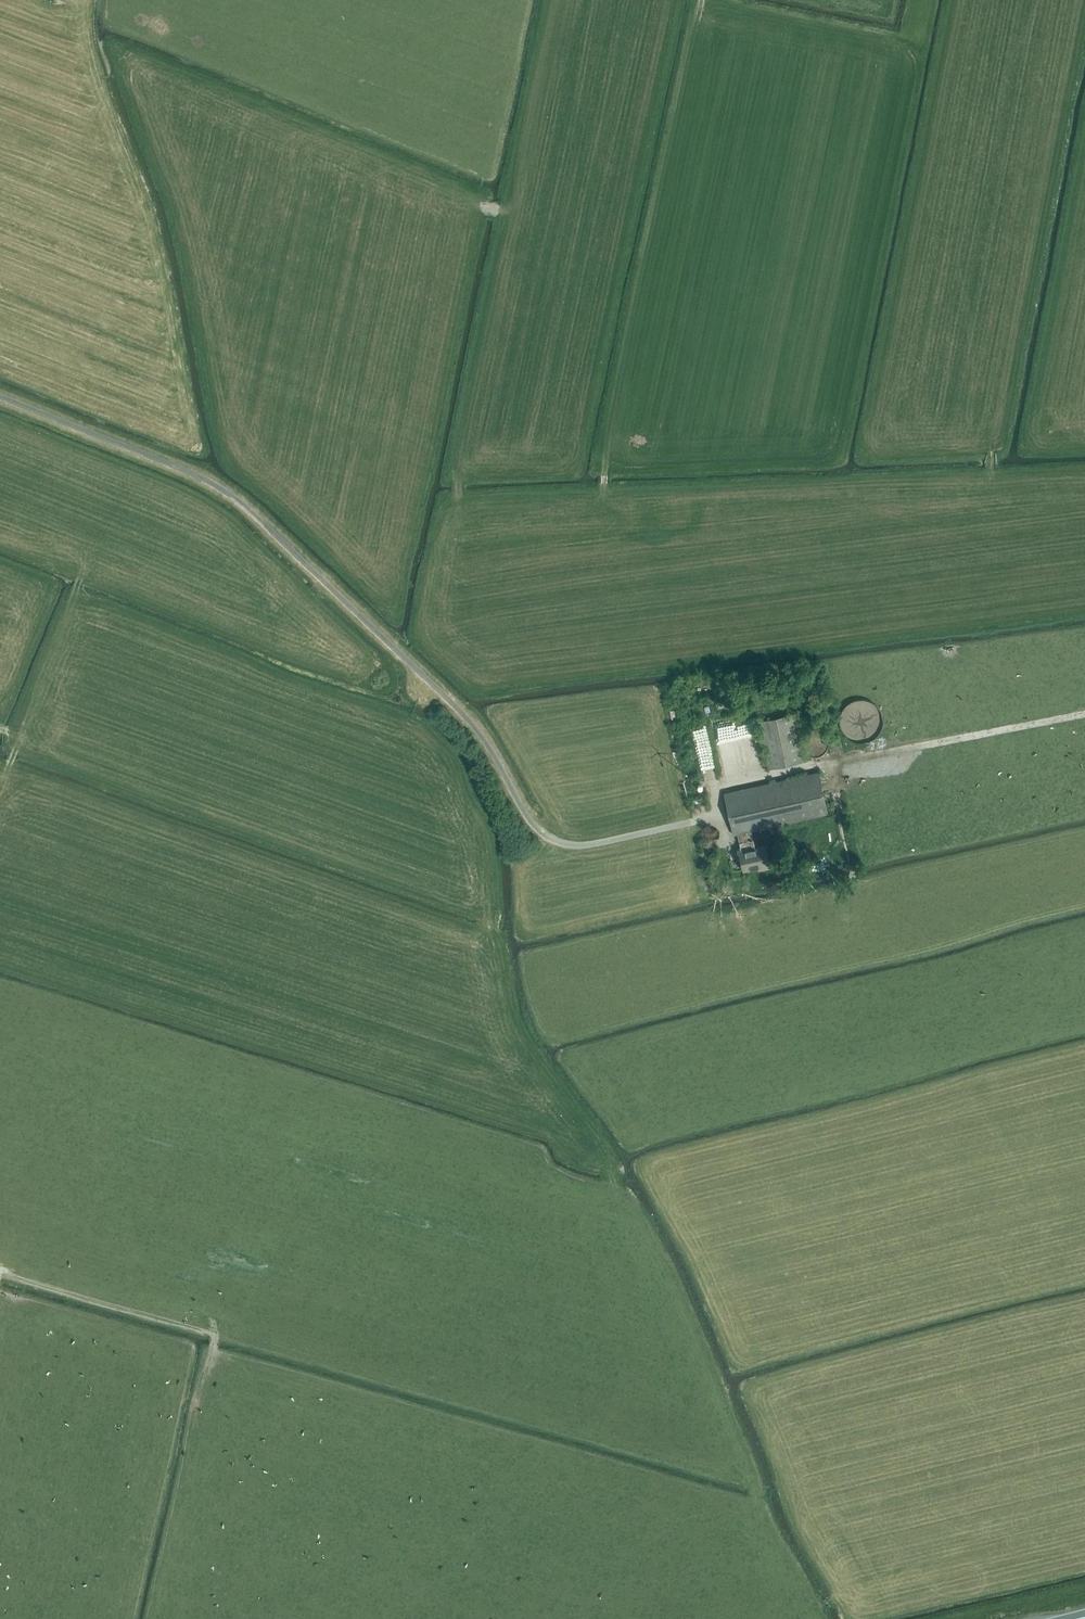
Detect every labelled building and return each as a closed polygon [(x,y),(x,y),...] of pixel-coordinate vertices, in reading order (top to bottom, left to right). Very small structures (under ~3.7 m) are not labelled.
[(863,699),(861,699),(859,699),(858,699),(856,700),(855,700),(853,701),(852,701),(851,702),(849,703),(848,704),(847,705),(846,706),(845,707),(844,708),(843,709),(842,710),(842,712),(841,713),(840,715),(840,717),(840,718),(840,720),(840,721),(840,723),(840,724),(840,726),(841,727),(841,729),(842,730),(843,731),(843,733),(845,735),(846,736),(847,737),(848,738),(849,739),(852,740),(854,741),(855,741),(857,742),(858,742),(860,742),(862,742),(864,742),(865,742),(867,742),(868,741),(869,741),(871,740),(873,739),(874,738),(875,737),(876,736),(877,735),(878,734),(879,733),(880,731),(881,729),(882,728),(882,726),(883,725),(883,724),(883,722),(883,721),(883,719),(883,718),(883,716),(882,715),(881,713),(881,711),(880,710),(879,709),(878,707),(877,706),(876,705),(875,704),(873,703),(872,702),(870,701),(869,700),(867,700),(865,699),(863,699)] [(795,713),(758,721),(768,769),(806,761),(795,713)] [(818,732),(816,732),(814,732),(813,732),(811,733),(809,734),(808,735),(806,736),(805,737),(804,739),(804,740),(803,742),(803,744),(803,745),(803,746),(803,747),(804,749),(804,751),(805,752),(806,753),(807,754),(809,756),(810,756),(812,757),(814,758),(815,758),(816,758),(818,758),(819,757),(821,757),(823,756),(824,755),(825,754),(826,752),(827,751),(828,750),(828,748),(829,747),(829,745),(829,744),(829,743),(828,741),(828,740),(827,738),(826,737),(825,736),(824,735),(823,734),(821,733),(820,733),(818,732)] [(725,792),(734,834),(738,833),(742,850),(740,850),(744,869),(759,865),(760,868),(770,866),(766,845),(756,847),(752,830),(828,813),(819,771),(725,792)] [(698,790),(701,802),(707,801),(705,788),(698,790)]
